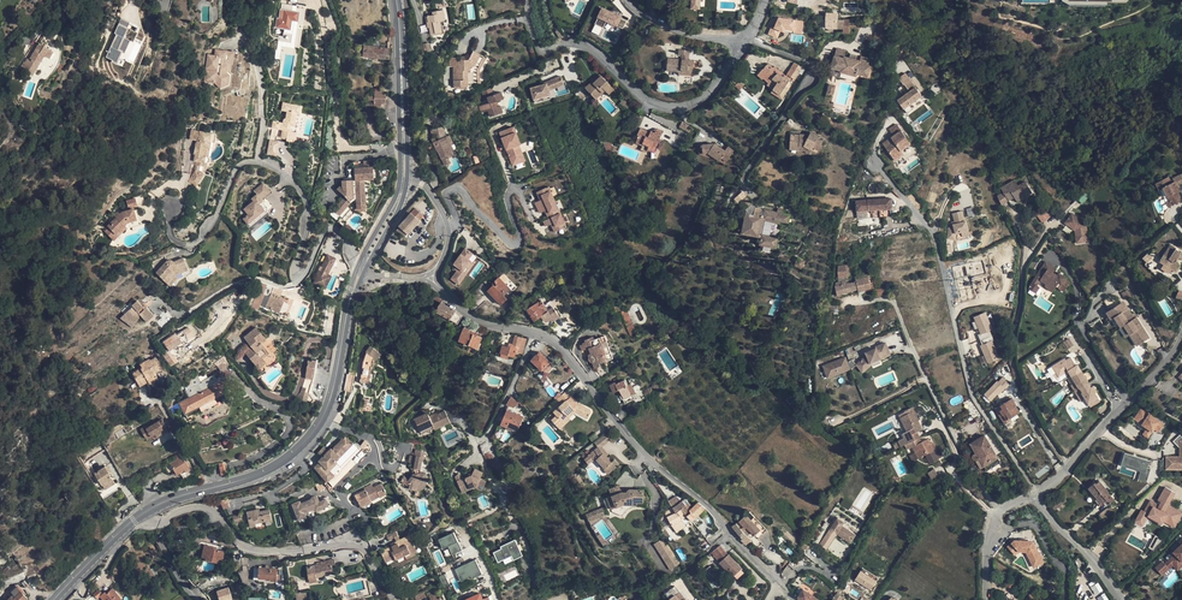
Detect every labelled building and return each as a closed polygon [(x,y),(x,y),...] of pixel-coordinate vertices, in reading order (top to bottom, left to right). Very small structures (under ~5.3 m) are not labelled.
[(701,0),(692,0),(691,9),(701,10),(701,0)] [(291,46),(287,46),(286,54),(296,55),(297,48),(297,47),(295,47),(296,38),(301,39),(302,29),(299,29),(300,24),(294,23),(295,20),(300,21),(303,21),(305,5),(296,4),(296,6),(281,4),(279,19),(277,18),(276,27),(284,28),(283,36),(273,35),(270,58),(276,59),(277,51),(278,51),(279,41),(292,43),(291,46)] [(598,17),(606,21),(617,26),(622,17),(602,8),(598,17)] [(432,12),(433,15),(427,16),(431,34),(441,32),(440,26),(439,21),(443,20),(445,20),(443,10),(432,12)] [(826,13),(826,28),(837,29),(837,19),(838,14),(826,13)] [(118,60),(113,58),(112,60),(125,66),(136,41),(142,26),(122,16),(121,17),(131,22),(128,27),(138,32),(134,40),(132,39),(126,53),(122,51),(118,60)] [(131,22),(121,17),(105,54),(113,58),(118,60),(122,51),(126,53),(132,39),(134,40),(138,32),(128,27),(131,22)] [(606,21),(598,17),(595,24),(603,28),(606,21)] [(769,28),(768,36),(778,37),(779,31),(802,34),(804,21),(777,17),(775,29),(769,28)] [(849,20),(837,19),(837,29),(843,29),(843,32),(849,33),(849,20)] [(20,26),(12,33),(18,40),(26,33),(20,26)] [(884,30),(876,28),(874,39),(882,40),(884,30)] [(556,32),(560,39),(565,36),(561,29),(556,32)] [(57,33),(52,30),(47,40),(50,41),(51,39),(52,40),(54,39),(57,33)] [(371,58),(389,59),(390,49),(373,47),(374,40),(365,40),(363,46),(362,57),(363,57),(362,71),(371,72),(372,62),(371,61),(371,58)] [(24,62),(20,68),(32,75),(44,55),(49,58),(53,52),(39,43),(29,60),(27,64),(24,62)] [(208,54),(205,70),(204,83),(215,84),(221,90),(230,86),(235,51),(216,48),(215,55),(208,54)] [(846,51),(836,48),(831,68),(832,68),(841,71),(840,72),(856,76),(857,74),(868,76),(870,66),(868,66),(870,59),(861,57),(860,61),(855,60),(856,56),(850,54),(850,58),(845,57),(846,51)] [(689,50),(679,49),(678,55),(682,55),(681,58),(686,58),(686,56),(689,56),(689,50)] [(459,66),(453,66),(454,86),(468,86),(468,83),(479,83),(479,70),(486,57),(473,50),(468,60),(465,60),(459,60),(459,66)] [(681,60),(668,58),(667,71),(679,72),(693,73),(694,61),(689,60),(686,60),(681,60)] [(794,63),(791,68),(799,73),(802,68),(794,63)] [(773,68),(768,64),(760,72),(765,77),(764,78),(769,83),(770,82),(775,86),(773,90),(779,94),(777,96),(782,99),(786,92),(783,90),(789,81),(791,79),(785,75),(783,77),(778,73),(779,71),(774,67),(773,68)] [(799,73),(791,68),(787,75),(791,78),(794,80),(799,73)] [(840,72),(841,71),(832,68),(830,75),(839,78),(840,72)] [(899,78),(903,84),(909,92),(903,96),(898,100),(903,108),(921,95),(905,73),(899,78)] [(592,82),(585,88),(596,99),(605,90),(609,95),(614,89),(600,74),(595,79),(596,81),(594,83),(592,82)] [(548,85),(532,90),(536,104),(553,99),(550,92),(566,85),(562,77),(547,84),(548,85)] [(835,86),(829,84),(826,95),(833,97),(835,86)] [(909,92),(903,84),(898,88),(903,96),(909,92)] [(491,88),(482,92),(484,100),(487,99),(487,97),(493,95),(491,88)] [(378,90),(374,90),(374,95),(366,94),(366,105),(373,105),(373,108),(381,108),(381,102),(385,102),(386,93),(381,93),(381,90),(378,90)] [(501,92),(493,95),(487,97),(487,99),(489,103),(479,107),(481,113),(488,110),(490,117),(499,114),(496,107),(494,102),(496,101),(503,99),(501,92)] [(628,104),(624,99),(620,103),(624,108),(628,104)] [(272,128),(283,129),(281,139),(286,139),(286,138),(287,138),(288,138),(290,131),(296,132),(297,125),(296,125),(295,125),(297,113),(299,113),(301,106),(283,103),(282,110),(287,111),(286,118),(285,119),(284,119),(284,120),(284,121),(284,122),(283,122),(284,122),(274,121),(272,128)] [(692,127),(682,121),(679,127),(689,133),(692,127)] [(909,143),(896,124),(889,129),(894,135),(883,143),(895,159),(903,153),(900,149),(909,143)] [(432,129),(433,136),(437,135),(437,136),(438,136),(438,140),(435,141),(433,142),(437,151),(438,151),(441,159),(445,166),(450,163),(448,159),(447,159),(454,155),(451,151),(449,146),(445,137),(441,138),(441,134),(444,133),(443,126),(436,127),(436,129),(432,129)] [(205,167),(213,134),(191,129),(190,138),(198,140),(193,164),(205,167)] [(268,154),(276,155),(279,142),(276,142),(277,137),(275,137),(276,130),(272,129),(271,136),(268,154)] [(501,134),(503,139),(515,134),(513,129),(501,134)] [(650,133),(640,129),(637,135),(639,136),(636,142),(643,145),(643,144),(649,146),(648,149),(654,152),(656,146),(657,146),(662,134),(661,133),(662,132),(657,129),(654,130),(655,132),(654,135),(650,133)] [(286,138),(286,139),(286,140),(287,141),(290,142),(294,142),(296,132),(290,131),(288,138),(287,138),(286,138)] [(799,135),(791,135),(789,149),(799,150),(799,146),(803,146),(812,150),(813,147),(819,150),(823,143),(817,140),(818,136),(811,132),(809,136),(807,138),(799,138),(799,135)] [(515,134),(503,139),(514,166),(526,161),(515,134)] [(449,135),(445,137),(449,146),(451,145),(453,144),(449,135)] [(609,139),(604,143),(607,150),(609,149),(611,150),(615,152),(616,150),(615,149),(616,146),(612,145),(609,139)] [(715,144),(698,145),(699,154),(708,153),(717,159),(720,161),(722,158),(727,162),(736,149),(729,144),(725,151),(715,144)] [(803,146),(799,146),(799,150),(803,150),(810,154),(812,150),(803,146)] [(374,179),(373,167),(364,167),(354,168),(355,180),(342,180),(343,188),(342,187),(341,186),(340,186),(339,186),(337,189),(345,196),(330,214),(336,219),(350,203),(356,198),(357,207),(357,209),(366,208),(364,179),(374,179)] [(204,176),(195,170),(188,181),(198,187),(204,176)] [(1172,179),(1174,182),(1177,187),(1181,184),(1181,175),(1181,174),(1172,179)] [(1176,189),(1178,188),(1177,187),(1174,182),(1172,183),(1168,177),(1155,183),(1159,190),(1163,188),(1170,200),(1171,200),(1174,205),(1181,200),(1178,193),(1176,189)] [(1004,192),(997,196),(1001,205),(1014,197),(1017,202),(1025,197),(1023,193),(1030,189),(1025,182),(1018,186),(1015,180),(1001,188),(1004,192)] [(261,205),(261,199),(263,198),(270,192),(268,189),(263,183),(254,191),(257,195),(252,198),(254,201),(244,209),(249,214),(243,219),(248,224),(265,209),(262,205),(261,205)] [(537,203),(540,208),(557,200),(550,187),(539,193),(542,199),(545,198),(545,199),(542,201),(537,203)] [(734,199),(737,203),(746,196),(742,191),(734,199)] [(138,205),(137,204),(144,202),(142,194),(135,197),(135,198),(126,201),(129,208),(138,205)] [(777,212),(756,208),(746,197),(739,203),(746,211),(746,213),(742,233),(761,237),(760,244),(774,247),(776,248),(778,238),(762,235),(765,220),(788,225),(790,215),(783,213),(783,210),(778,209),(777,212)] [(265,209),(248,224),(250,226),(267,212),(267,208),(264,203),(264,199),(263,198),(261,199),(261,205),(262,205),(265,209)] [(856,201),(857,211),(892,209),(891,198),(856,201)] [(540,208),(542,213),(547,211),(550,210),(551,211),(548,212),(551,219),(563,214),(557,200),(540,208)] [(116,217),(104,230),(114,241),(126,229),(142,224),(138,209),(134,210),(133,208),(122,212),(120,214),(118,212),(117,212),(116,213),(113,215),(116,217)] [(407,217),(398,226),(399,227),(407,234),(408,234),(420,221),(419,220),(424,216),(415,208),(410,212),(407,217)] [(1044,209),(1038,213),(1045,223),(1051,219),(1044,209)] [(954,227),(949,228),(949,238),(955,239),(956,234),(961,232),(963,237),(969,235),(966,221),(965,222),(962,211),(952,214),(955,224),(953,225),(954,227)] [(1038,213),(1036,214),(1044,224),(1045,223),(1038,213)] [(1077,243),(1089,241),(1086,224),(1072,213),(1065,223),(1075,231),(1077,243)] [(546,222),(548,227),(553,224),(557,223),(557,224),(554,226),(557,232),(569,227),(563,214),(551,219),(546,222)] [(407,234),(399,227),(397,230),(404,237),(407,234)] [(1171,245),(1169,247),(1170,247),(1169,249),(1168,248),(1165,253),(1166,256),(1167,256),(1166,257),(1164,255),(1163,255),(1159,262),(1164,265),(1165,266),(1166,264),(1171,267),(1170,269),(1176,273),(1180,266),(1177,260),(1178,258),(1181,260),(1181,252),(1176,249),(1176,248),(1171,245)] [(476,255),(468,250),(457,266),(462,270),(455,280),(462,286),(470,275),(466,272),(473,262),(471,261),(476,255)] [(1152,258),(1147,253),(1142,258),(1147,263),(1152,258)] [(164,257),(150,263),(156,272),(156,273),(168,283),(176,275),(178,278),(170,285),(174,288),(179,281),(185,277),(187,275),(190,274),(192,272),(192,270),(192,269),(192,268),(188,270),(184,258),(174,262),(173,262),(172,261),(171,260),(169,260),(167,261),(166,262),(164,257)] [(1036,276),(1035,278),(1029,287),(1029,288),(1030,289),(1036,293),(1040,287),(1037,285),(1040,280),(1046,284),(1045,286),(1053,291),(1056,287),(1059,288),(1061,289),(1064,292),(1068,286),(1070,283),(1070,282),(1069,281),(1065,279),(1066,277),(1059,273),(1057,275),(1052,272),(1055,268),(1046,261),(1036,276)] [(473,262),(466,272),(470,275),(477,265),(473,262)] [(839,266),(839,278),(850,276),(850,271),(852,270),(851,264),(839,266)] [(1165,266),(1164,265),(1162,269),(1168,273),(1171,269),(1170,269),(1171,267),(1166,264),(1165,266)] [(178,278),(176,275),(168,283),(170,285),(178,278)] [(494,285),(488,291),(494,297),(495,295),(503,303),(507,298),(504,295),(511,289),(499,277),(494,282),(497,284),(495,286),(494,285)] [(868,277),(856,280),(856,282),(858,289),(858,292),(871,288),(868,277)] [(858,289),(856,282),(847,284),(846,281),(836,283),(836,286),(835,286),(837,295),(847,292),(852,291),(855,290),(858,289)] [(261,283),(251,309),(256,311),(257,311),(263,298),(268,286),(261,283)] [(495,295),(494,297),(501,305),(503,303),(495,295)] [(279,301),(270,297),(266,307),(287,315),(293,300),(285,297),(283,302),(279,300),(279,301)] [(147,307),(139,299),(137,301),(145,309),(147,307)] [(548,301),(544,304),(548,311),(554,307),(551,303),(552,302),(550,299),(547,301),(548,301)] [(559,314),(554,307),(548,311),(541,300),(527,310),(535,321),(542,316),(545,322),(546,322),(547,322),(548,321),(551,320),(559,314)] [(141,316),(146,322),(154,315),(147,307),(145,309),(137,301),(132,305),(130,303),(122,311),(124,314),(125,313),(132,321),(140,314),(141,316)] [(444,304),(441,303),(436,311),(458,324),(462,317),(456,311),(444,304)] [(1124,325),(1128,322),(1122,313),(1126,310),(1122,303),(1106,312),(1111,320),(1114,318),(1121,327),(1124,325)] [(621,305),(614,307),(617,314),(620,313),(623,312),(621,305)] [(1134,319),(1128,309),(1126,310),(1122,313),(1128,322),(1134,319)] [(623,312),(620,313),(626,327),(632,325),(627,310),(623,312)] [(167,312),(157,322),(163,328),(173,318),(167,312)] [(985,312),(974,317),(981,334),(978,335),(982,345),(980,345),(987,360),(999,355),(992,340),(994,340),(990,331),(993,330),(985,312)] [(132,321),(125,313),(124,314),(120,318),(132,328),(135,324),(132,321)] [(141,316),(140,314),(132,321),(135,324),(141,316)] [(1128,322),(1124,325),(1130,335),(1137,346),(1150,338),(1146,332),(1144,333),(1142,330),(1144,329),(1136,317),(1134,319),(1128,322)] [(198,327),(190,322),(187,327),(195,332),(198,327)] [(477,330),(465,325),(459,341),(478,348),(482,338),(475,335),(477,330)] [(637,335),(632,325),(626,327),(630,338),(637,335)] [(1130,335),(1124,325),(1121,327),(1127,337),(1130,335)] [(239,331),(236,328),(227,339),(230,342),(239,331)] [(266,340),(256,328),(244,337),(251,346),(244,351),(255,364),(262,358),(267,354),(260,345),(266,340)] [(179,339),(176,334),(163,342),(167,348),(171,345),(172,347),(176,344),(175,342),(179,339)] [(522,353),(526,339),(515,336),(513,344),(509,343),(508,347),(503,346),(501,353),(509,355),(514,356),(516,351),(522,353)] [(580,345),(582,351),(589,348),(591,354),(589,355),(589,357),(589,358),(589,359),(589,360),(589,361),(590,362),(592,362),(594,368),(600,365),(599,364),(613,359),(604,336),(594,340),(593,337),(590,338),(585,340),(586,342),(582,343),(583,344),(580,345)] [(1074,344),(1070,337),(1063,340),(1067,348),(1074,344)] [(870,364),(871,363),(880,359),(890,355),(885,343),(875,347),(876,349),(866,353),(867,356),(856,365),(861,371),(870,364)] [(379,353),(370,346),(366,352),(367,353),(364,363),(361,378),(361,379),(360,380),(360,381),(362,382),(363,383),(364,382),(369,383),(371,370),(372,366),(373,367),(375,361),(374,361),(375,358),(379,353)] [(168,349),(162,353),(171,365),(177,361),(168,349)] [(550,362),(540,352),(532,360),(542,370),(550,362)] [(142,368),(132,374),(139,386),(148,381),(149,384),(158,379),(155,373),(162,368),(160,362),(156,357),(150,361),(149,359),(140,365),(142,368)] [(845,357),(824,366),(828,378),(850,370),(847,362),(845,357)] [(1071,375),(1080,370),(1078,365),(1076,366),(1071,357),(1063,362),(1060,364),(1059,362),(1052,366),(1056,373),(1059,371),(1061,375),(1068,371),(1071,375)] [(230,364),(225,358),(216,365),(220,371),(230,364)] [(266,362),(262,358),(255,364),(259,369),(266,362)] [(316,361),(308,359),(305,378),(302,387),(301,391),(300,392),(298,394),(298,395),(295,397),(311,402),(314,400),(309,393),(313,378),(316,361)] [(847,362),(850,370),(856,365),(853,360),(847,362)] [(870,364),(861,371),(863,372),(871,365),(870,364)] [(1010,373),(1007,366),(997,375),(998,379),(1010,373)] [(1089,383),(1080,370),(1071,375),(1079,389),(1088,383),(1089,383)] [(351,392),(355,375),(347,373),(344,391),(351,392)] [(214,376),(201,383),(197,376),(191,381),(183,386),(186,390),(185,390),(189,398),(180,403),(185,414),(199,407),(215,398),(229,391),(223,381),(221,382),(219,378),(216,380),(214,376)] [(1010,384),(1004,377),(993,388),(997,393),(999,394),(1010,384)] [(609,385),(613,393),(617,390),(620,390),(622,394),(620,395),(621,398),(622,398),(625,402),(634,397),(633,395),(633,394),(631,395),(627,386),(628,385),(628,384),(626,380),(616,384),(615,382),(609,385)] [(630,383),(628,384),(628,385),(627,386),(631,395),(633,394),(633,395),(635,393),(630,383)] [(1085,399),(1088,403),(1093,400),(1095,404),(1100,401),(1095,393),(1092,388),(1091,387),(1088,383),(1079,389),(1075,391),(1078,396),(1082,393),(1085,399)] [(567,390),(557,399),(562,405),(553,412),(557,416),(552,420),(556,424),(561,420),(558,418),(564,413),(569,418),(576,411),(588,418),(591,412),(590,411),(590,410),(579,404),(579,403),(577,405),(574,401),(575,401),(571,397),(572,396),(567,390)] [(168,408),(168,409),(172,406),(172,399),(169,395),(162,399),(164,403),(168,408)] [(519,403),(511,397),(507,404),(514,408),(519,403)] [(526,403),(520,397),(517,401),(518,402),(523,407),(526,403)] [(1007,428),(1013,425),(1012,423),(1009,419),(1013,416),(1019,413),(1015,406),(1016,405),(1012,398),(1011,399),(1009,397),(999,403),(1000,404),(994,408),(997,412),(1000,416),(1005,424),(1004,425),(1005,428),(1007,428)] [(215,398),(199,407),(201,411),(218,403),(215,398)] [(362,399),(361,410),(371,411),(371,407),(367,406),(368,400),(362,399)] [(913,407),(911,408),(912,411),(917,420),(918,420),(920,419),(913,407)] [(524,417),(507,410),(501,424),(506,427),(507,426),(516,430),(518,430),(524,417)] [(1139,410),(1132,420),(1146,429),(1151,432),(1153,430),(1157,433),(1162,425),(1139,410)] [(435,429),(450,422),(445,411),(437,414),(430,418),(429,416),(427,413),(414,419),(421,434),(434,428),(435,429)] [(903,416),(900,418),(907,432),(909,437),(908,438),(910,443),(917,439),(917,440),(917,439),(920,438),(917,432),(922,429),(918,420),(917,420),(912,411),(906,414),(905,415),(903,416)] [(569,418),(564,413),(558,418),(561,420),(556,424),(556,425),(560,429),(570,419),(569,418)] [(146,429),(145,427),(140,430),(147,441),(151,438),(151,436),(155,434),(166,427),(162,419),(146,429)] [(166,427),(155,434),(157,438),(169,431),(166,427)] [(1147,439),(1151,432),(1146,429),(1142,435),(1147,439)] [(599,436),(595,432),(589,437),(592,441),(599,436)] [(909,437),(907,432),(902,435),(904,439),(898,442),(901,447),(910,443),(908,438),(909,437)] [(609,441),(604,435),(594,442),(597,446),(598,447),(600,449),(602,447),(609,441)] [(977,453),(973,455),(973,457),(975,460),(976,460),(977,460),(980,458),(984,465),(984,466),(984,465),(988,471),(1001,462),(998,457),(984,435),(971,444),(977,453)] [(323,477),(346,453),(357,445),(359,445),(356,442),(355,443),(346,436),(333,449),(332,448),(319,461),(320,463),(316,467),(323,477)] [(1173,442),(1179,449),(1180,448),(1181,449),(1180,459),(1165,456),(1163,468),(1178,470),(1179,468),(1181,469),(1181,438),(1181,436),(1173,442)] [(919,443),(917,439),(917,440),(917,439),(910,443),(912,447),(914,446),(917,451),(919,449),(920,451),(917,452),(916,453),(918,458),(926,455),(930,464),(939,460),(938,459),(943,457),(939,448),(937,449),(934,451),(928,439),(919,443)] [(346,453),(349,459),(350,457),(353,460),(356,464),(363,456),(357,445),(346,453)] [(359,445),(357,445),(363,456),(365,454),(362,451),(364,449),(359,445)] [(324,456),(329,451),(325,447),(320,452),(324,456)] [(609,474),(619,464),(614,460),(612,462),(606,456),(603,453),(605,451),(602,447),(600,449),(598,447),(591,453),(593,456),(593,461),(598,461),(605,469),(604,470),(605,471),(606,472),(607,473),(608,473),(609,474)] [(409,488),(409,489),(413,491),(419,491),(421,490),(424,488),(426,486),(427,483),(427,481),(427,473),(422,473),(421,470),(422,461),(423,460),(425,461),(427,453),(421,450),(416,449),(415,453),(412,452),(411,455),(410,455),(409,462),(412,463),(411,469),(412,469),(414,470),(415,471),(415,474),(413,474),(409,480),(404,476),(400,481),(404,485),(405,484),(406,482),(410,485),(409,488)] [(494,462),(489,452),(484,455),(489,465),(494,462)] [(909,455),(912,461),(918,458),(916,453),(916,452),(915,452),(909,455)] [(346,453),(323,477),(327,482),(341,470),(342,466),(349,459),(346,453)] [(593,456),(591,453),(588,455),(589,456),(584,459),(588,464),(592,461),(593,461),(593,456)] [(1122,465),(1142,471),(1146,473),(1147,468),(1149,461),(1125,453),(1122,465)] [(183,456),(163,467),(167,473),(170,471),(173,469),(176,475),(180,472),(184,480),(185,480),(191,476),(194,475),(183,456)] [(225,467),(224,462),(218,463),(219,469),(221,476),(227,474),(225,467)] [(115,483),(104,467),(95,473),(105,489),(115,483)] [(1146,473),(1142,471),(1139,479),(1148,482),(1152,470),(1147,468),(1146,473)] [(934,469),(927,473),(932,480),(938,477),(934,469)] [(463,486),(466,491),(474,487),(482,491),(486,482),(480,479),(483,474),(475,470),(471,476),(466,479),(465,478),(461,480),(457,482),(459,488),(463,486)] [(194,475),(191,476),(193,480),(194,482),(199,479),(196,473),(194,475)] [(1088,489),(1101,504),(1105,502),(1108,505),(1114,500),(1108,492),(1109,492),(1100,481),(1096,484),(1095,483),(1088,489)] [(322,482),(315,485),(318,492),(327,488),(322,482)] [(374,487),(372,484),(364,488),(365,490),(370,499),(379,494),(380,496),(380,497),(386,494),(381,484),(374,487)] [(612,494),(621,490),(620,490),(619,485),(610,489),(612,494)] [(1176,493),(1166,488),(1158,504),(1151,500),(1144,512),(1142,510),(1136,522),(1144,527),(1150,517),(1164,525),(1165,522),(1176,528),(1181,516),(1181,511),(1169,505),(1176,493)] [(637,506),(637,502),(643,502),(644,490),(631,489),(629,490),(628,490),(628,491),(627,492),(622,492),(603,500),(608,511),(611,510),(612,512),(622,516),(624,514),(626,511),(628,509),(631,507),(634,507),(635,506),(637,506)] [(370,499),(365,490),(355,495),(361,507),(371,501),(370,499)] [(1049,503),(1055,510),(1067,501),(1061,494),(1049,503)] [(56,503),(59,507),(68,500),(64,496),(56,503)] [(329,506),(326,499),(320,502),(318,498),(317,497),(315,496),(314,496),(312,497),(312,498),(312,499),(311,499),(316,511),(329,506)] [(676,496),(669,501),(672,508),(680,503),(676,496)] [(311,499),(301,504),(306,516),(316,511),(311,499)] [(680,503),(672,508),(676,512),(678,512),(686,505),(686,504),(688,503),(685,499),(680,503)] [(301,504),(300,501),(292,504),(297,515),(299,520),(305,517),(306,517),(306,516),(301,504)] [(703,505),(698,502),(690,509),(696,517),(705,508),(703,505)] [(667,516),(672,526),(676,532),(686,525),(682,520),(686,518),(687,519),(689,518),(692,521),(696,517),(690,509),(686,505),(678,512),(676,512),(667,516)] [(604,515),(601,508),(586,514),(589,521),(599,517),(604,515)] [(676,512),(672,508),(667,511),(666,512),(666,513),(666,514),(667,516),(676,512)] [(1099,515),(1103,520),(1112,512),(1109,509),(1108,508),(1099,515)] [(271,520),(269,510),(259,512),(257,512),(256,510),(247,512),(250,527),(255,526),(255,524),(271,520)] [(752,532),(755,535),(761,530),(751,520),(755,516),(750,512),(741,519),(739,521),(732,527),(742,539),(741,540),(746,545),(751,539),(747,536),(752,532)] [(767,530),(755,516),(751,520),(761,530),(755,535),(758,539),(767,530)] [(599,517),(589,521),(591,527),(600,521),(599,517)] [(837,519),(828,532),(834,536),(836,534),(850,542),(855,535),(841,526),(843,523),(837,519)] [(395,531),(386,536),(389,540),(394,537),(398,536),(395,531)] [(462,550),(454,533),(439,540),(443,549),(448,546),(452,554),(462,550)] [(848,545),(850,542),(836,534),(834,536),(848,545)] [(381,552),(386,562),(395,557),(396,560),(405,555),(410,552),(409,549),(415,546),(409,535),(400,540),(396,542),(391,544),(392,547),(381,552)] [(430,536),(420,541),(423,546),(433,541),(430,536)] [(1154,549),(1164,539),(1157,536),(1151,547),(1154,549)] [(681,563),(668,544),(665,546),(661,539),(654,544),(670,570),(681,563)] [(522,556),(515,540),(500,547),(501,549),(494,553),(498,562),(511,556),(513,560),(522,556)] [(805,552),(811,545),(804,540),(799,547),(805,552)] [(1026,553),(1034,567),(1043,562),(1033,542),(1027,542),(1022,541),(1015,541),(1008,547),(1015,555),(1019,552),(1026,553)] [(213,549),(213,547),(204,545),(201,557),(206,558),(205,559),(222,563),(224,552),(213,549)] [(720,545),(712,552),(718,560),(727,553),(720,545)] [(1181,545),(1174,553),(1175,554),(1169,561),(1173,565),(1174,564),(1178,565),(1179,566),(1181,563),(1181,546),(1181,545)] [(415,546),(409,549),(410,552),(405,555),(407,559),(418,553),(415,546)] [(720,562),(734,577),(735,576),(741,570),(742,569),(728,554),(720,562)] [(482,574),(475,560),(455,569),(460,581),(471,576),(472,579),(482,574)] [(317,563),(317,565),(307,567),(309,579),(316,577),(329,574),(329,571),(333,570),(332,565),(327,566),(325,561),(317,563)] [(1162,562),(1155,569),(1162,576),(1173,565),(1169,561),(1165,564),(1162,562)] [(276,569),(254,568),(253,580),(258,580),(258,578),(265,579),(264,584),(276,583),(277,584),(277,586),(282,586),(282,583),(281,583),(281,575),(276,574),(276,569)] [(741,570),(735,576),(738,579),(744,573),(741,570)] [(248,578),(247,571),(240,571),(238,571),(239,574),(241,577),(242,580),(243,584),(243,585),(249,584),(248,578)] [(720,571),(716,575),(718,578),(713,581),(711,579),(709,582),(710,584),(714,590),(717,588),(719,591),(725,586),(723,583),(727,580),(726,578),(720,571)] [(871,591),(877,582),(860,571),(854,580),(871,591)] [(439,576),(444,586),(449,583),(445,574),(439,576)] [(1014,583),(1007,581),(1004,593),(1012,594),(1014,583)] [(1098,583),(1090,587),(1096,595),(1103,591),(1098,583)] [(668,590),(671,596),(682,590),(678,584),(668,590)] [(26,597),(16,587),(11,592),(13,594),(7,599),(23,599),(26,597)] [(122,598),(113,588),(107,593),(104,595),(103,593),(98,589),(93,594),(97,598),(100,596),(104,599),(120,599),(122,598)] [(230,588),(214,594),(216,599),(232,599),(235,599),(230,588)] [(803,589),(798,597),(801,599),(803,599),(819,599),(811,594),(803,589)] [(668,598),(669,599),(688,599),(682,590),(671,596),(668,598)] [(309,592),(296,594),(296,599),(309,599),(310,599),(309,592)]
